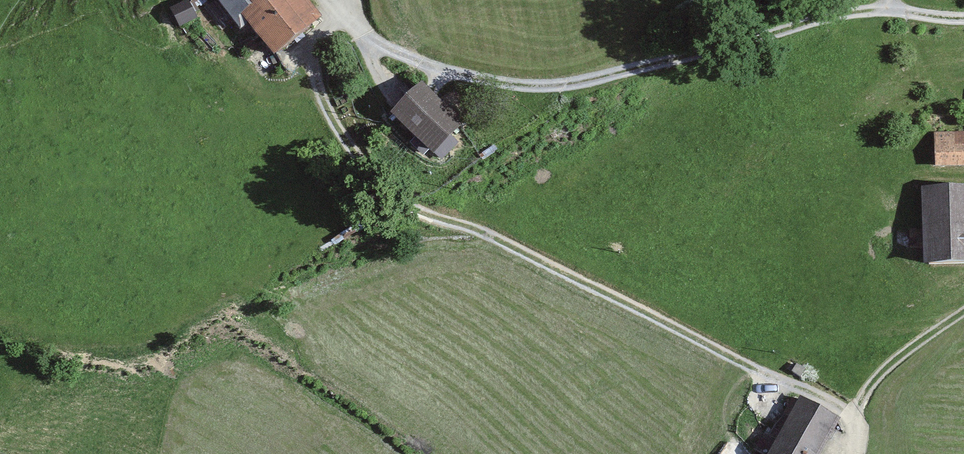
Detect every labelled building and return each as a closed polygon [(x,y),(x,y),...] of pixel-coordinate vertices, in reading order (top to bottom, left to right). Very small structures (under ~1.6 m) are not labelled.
[(233,33),(246,27),(272,60),(322,21),(305,0),(207,0),(233,33)] [(422,93),(392,125),(432,164),(463,132),(422,93)] [(929,132),(932,170),(963,167),(963,129),(929,132)] [(920,195),(921,269),(963,269),(963,195),(920,195)] [(795,399),(767,453),(820,453),(837,420),(795,399)]
